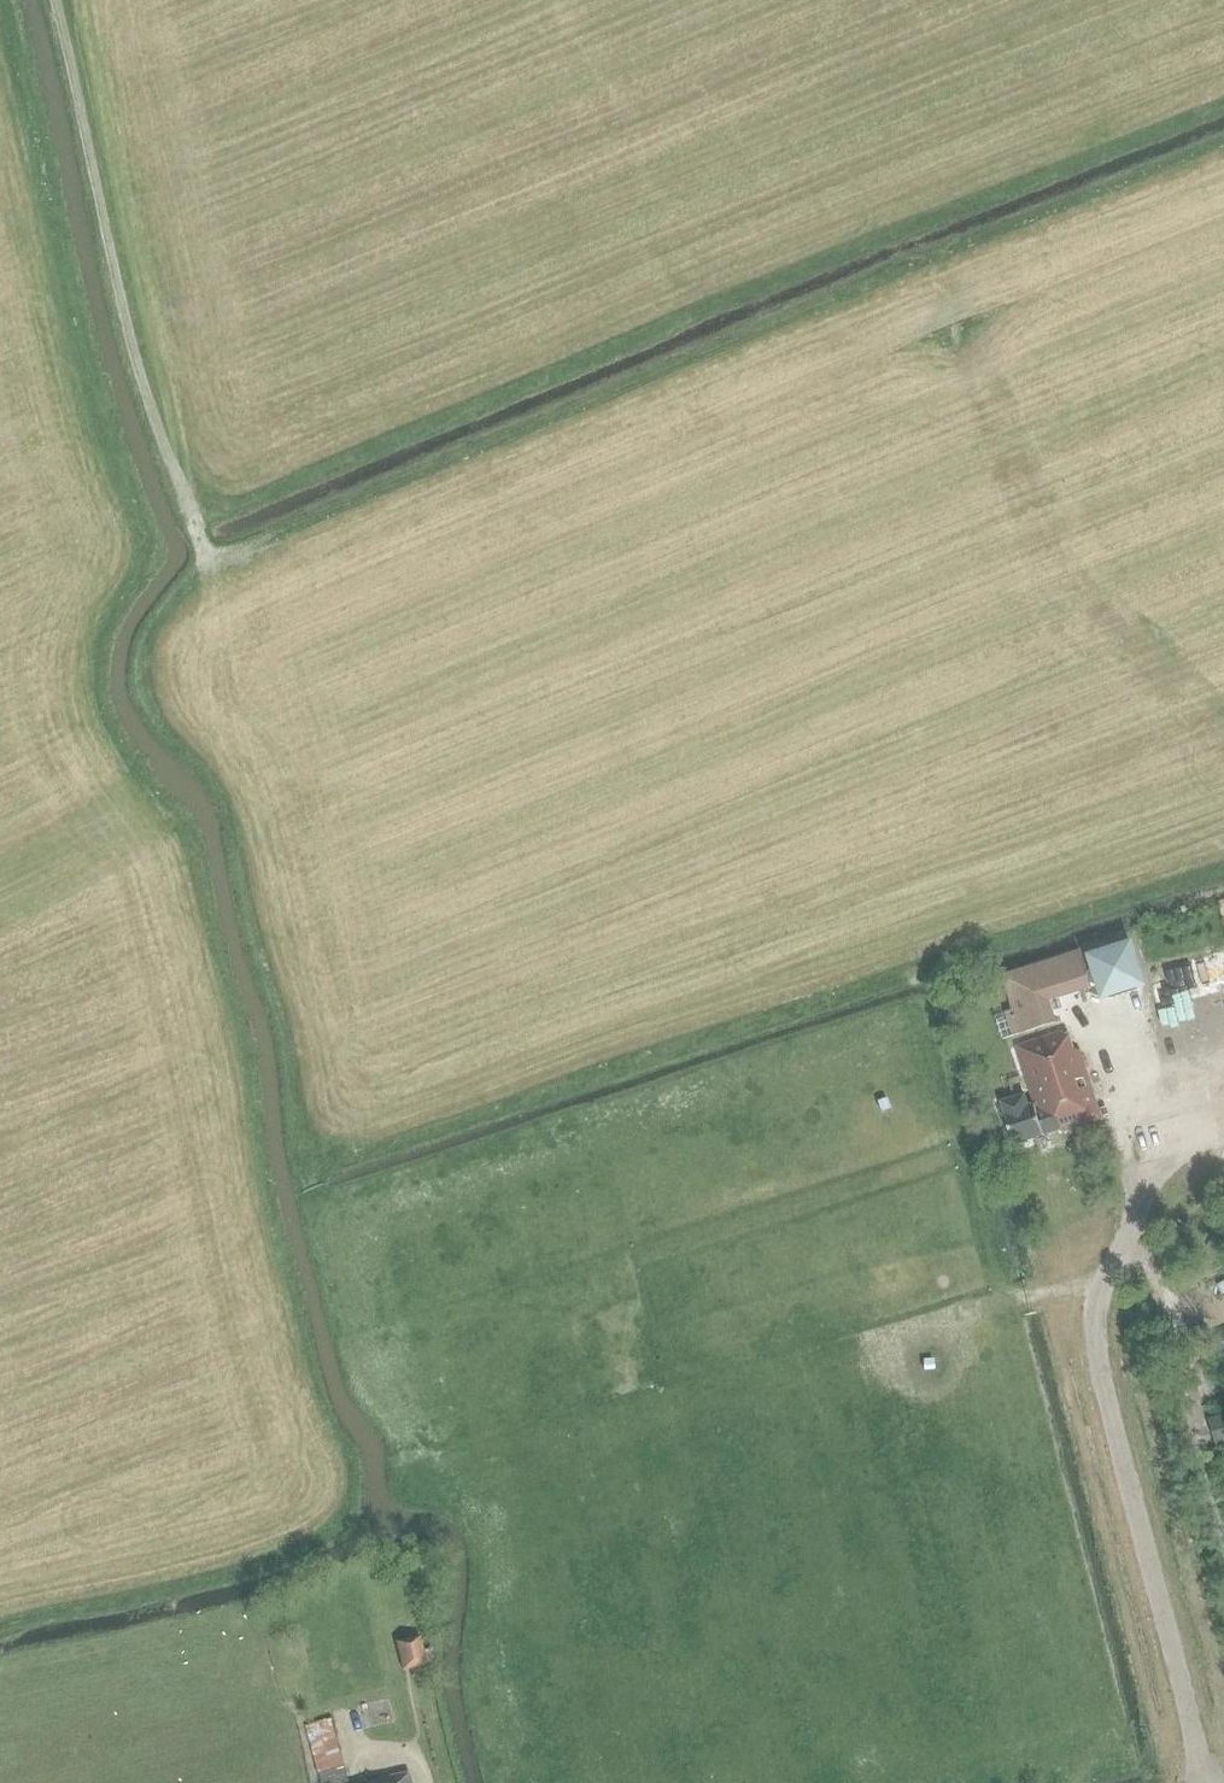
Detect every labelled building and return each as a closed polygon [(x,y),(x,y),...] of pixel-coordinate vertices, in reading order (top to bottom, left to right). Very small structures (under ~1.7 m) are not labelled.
[(1052,1002),(1092,989),(1094,1001),(1129,990),(1120,957),(1118,957),(1113,940),(1084,948),(1085,950),(1002,976),(1020,1034),(1058,1023),(1052,1002)] [(1062,1132),(1102,1119),(1079,1049),(1074,1051),(1066,1030),(1016,1046),(1035,1103),(1028,1105),(1025,1094),(1002,1101),(1005,1112),(1003,1112),(1014,1144),(1061,1129),(1062,1132)] [(1215,1348),(1223,1369),(1223,1344),(1215,1348)] [(1210,1418),(1218,1447),(1223,1445),(1223,1414),(1210,1418)] [(404,1669),(435,1662),(432,1649),(424,1651),(421,1636),(396,1642),(404,1669)] [(321,1701),(306,1704),(308,1712),(302,1713),(318,1782),(341,1782),(346,1782),(331,1718),(325,1719),(321,1701)] [(409,1773),(365,1782),(412,1782),(409,1773)]
